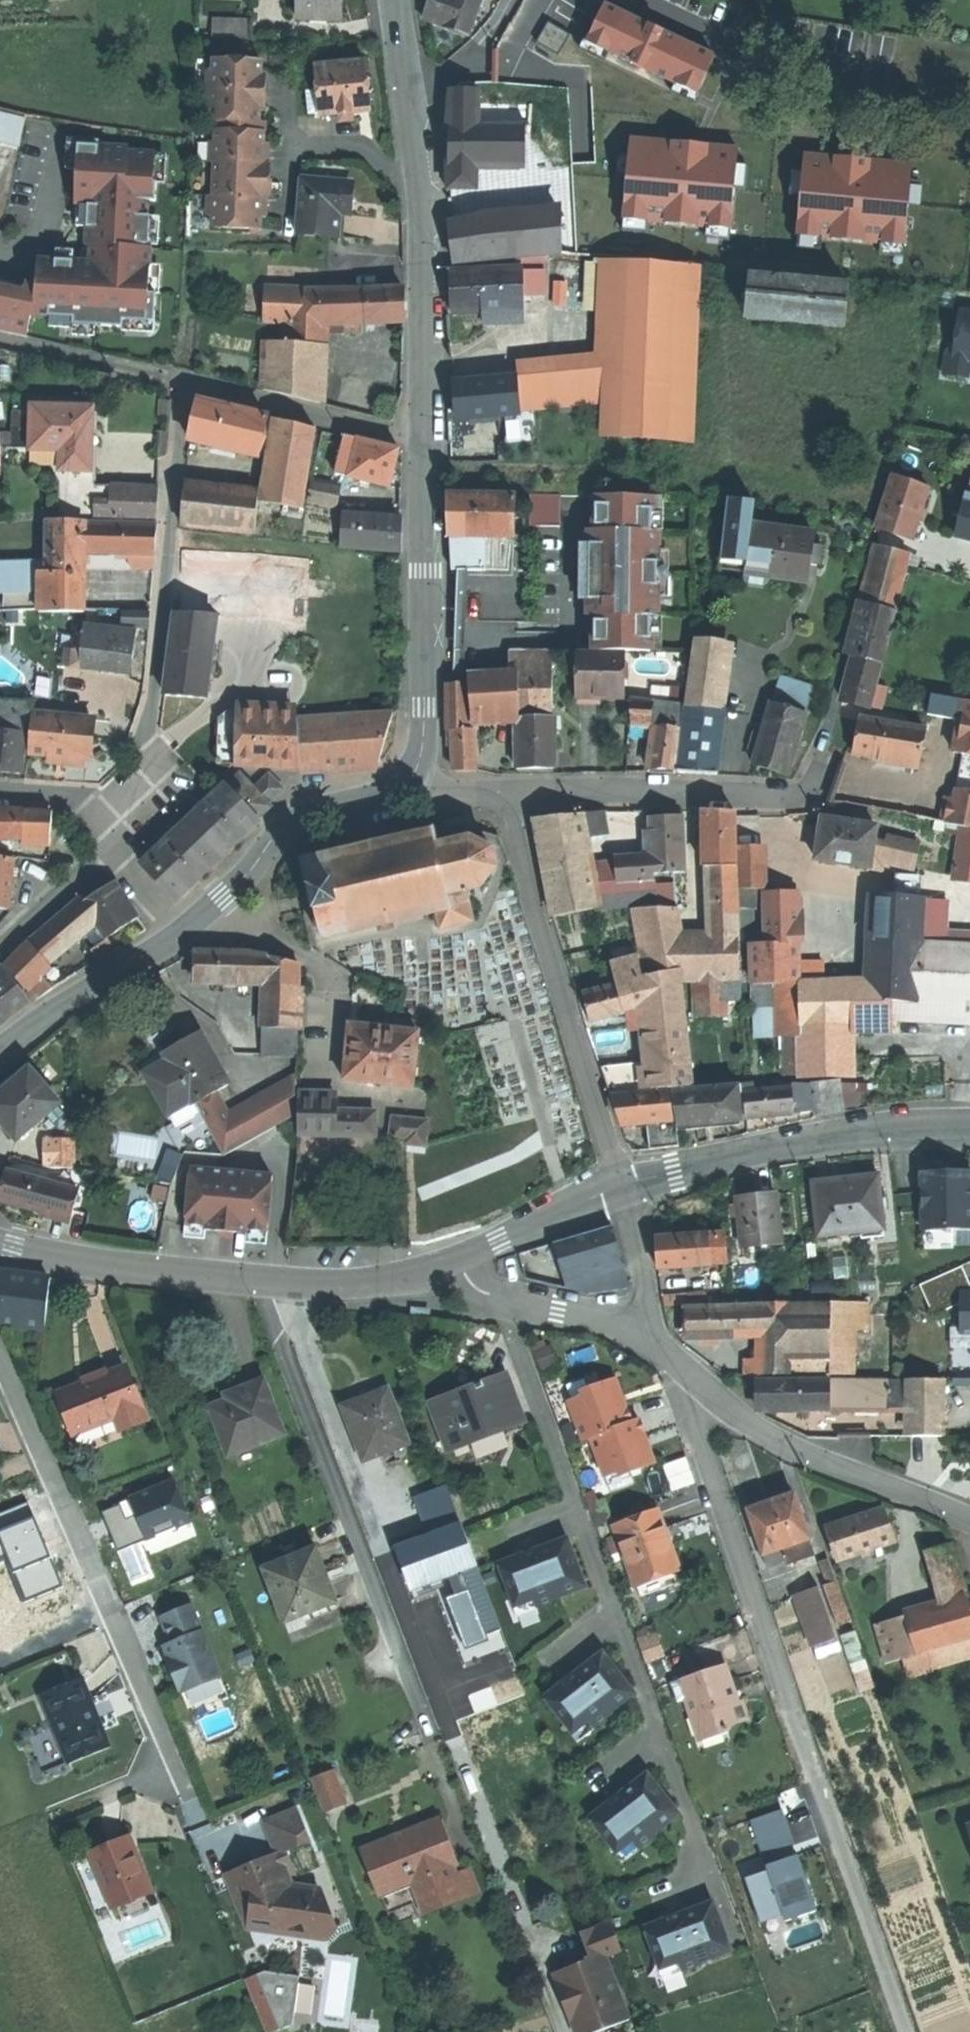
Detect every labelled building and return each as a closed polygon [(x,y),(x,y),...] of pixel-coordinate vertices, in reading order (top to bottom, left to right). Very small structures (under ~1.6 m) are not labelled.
[(297,18),(342,21),(343,0),(298,0),(297,18)] [(423,18),(444,27),(455,0),(430,0),(423,18)] [(444,27),(469,36),(479,8),(482,0),(455,0),(444,27)] [(667,1),(692,11),(696,0),(668,0),(667,1)] [(579,45),(691,86),(705,48),(593,7),(579,45)] [(214,38),(246,39),(247,20),(214,19),(214,38)] [(319,56),(320,66),(342,64),(341,54),(319,56)] [(267,60),(214,59),(213,71),(208,71),(208,108),(212,108),(212,120),(265,121),(265,109),(270,109),(270,101),(271,81),(271,72),(266,72),(267,60)] [(320,113),(321,116),(339,114),(354,113),(371,111),(369,92),(372,92),(374,90),(373,81),(371,79),(368,80),(367,71),(366,62),(342,64),(320,66),(316,67),(318,91),(320,113)] [(310,114),(320,113),(318,91),(308,92),(310,114)] [(448,186),(448,189),(476,189),(477,168),(519,169),(520,125),(478,124),(479,110),(484,110),(484,103),(479,103),(479,91),(452,91),(448,124),(448,144),(448,186)] [(0,112),(0,142),(18,146),(25,118),(0,112)] [(354,113),(339,114),(340,123),(355,122),(354,113)] [(264,131),(216,130),(216,142),(210,141),(210,161),(215,161),(214,196),(208,195),(208,215),(213,215),(212,227),(261,228),(261,216),(266,216),(267,204),(267,179),(268,159),(268,143),(264,143),(264,131)] [(732,227),(739,148),(622,137),(614,216),(732,227)] [(38,260),(35,294),(31,315),(74,318),(73,324),(123,327),(123,320),(154,321),(156,294),(148,294),(151,248),(146,247),(149,200),(156,201),(157,183),(154,182),(156,154),(141,153),(141,149),(79,145),(75,204),(89,205),(86,245),(92,245),(91,263),(38,260)] [(794,155),(790,234),(909,241),(913,161),(794,155)] [(301,178),(296,233),(339,237),(342,204),(347,205),(348,196),(349,183),(301,178)] [(342,204),(339,237),(344,237),(347,205),(342,204)] [(561,254),(559,213),(483,220),(452,228),(455,263),(561,254)] [(483,312),(523,311),(523,297),(542,296),(541,259),(527,259),(519,259),(519,269),(451,271),(452,293),(452,313),(483,312)] [(596,370),(602,370),(605,403),(602,403),(604,436),(693,442),(688,375),(689,375),(696,267),(642,263),(642,265),(603,263),(596,370)] [(847,285),(749,277),(745,321),(844,329),(847,285)] [(27,335),(31,315),(35,294),(0,287),(0,330),(27,335)] [(404,288),(322,292),(322,325),(361,324),(404,322),(404,307),(404,288)] [(293,343),(323,345),(323,334),(322,325),(322,292),(316,292),(268,289),(265,321),(294,322),(293,343)] [(523,311),(483,312),(484,324),(524,323),(523,311)] [(960,312),(955,344),(969,360),(969,314),(960,312)] [(361,324),(322,325),(323,334),(361,333),(361,324)] [(293,343),(265,341),(263,390),(320,404),(321,389),(325,389),(326,383),(322,383),(323,345),(293,343)] [(955,344),(951,351),(947,374),(969,378),(969,360),(955,344)] [(602,370),(596,370),(453,383),(456,416),(602,403),(605,403),(602,370)] [(268,419),(200,403),(191,442),(259,458),(260,456),(268,419)] [(120,522),(158,523),(159,490),(159,489),(91,487),(92,456),(94,408),(34,406),(33,412),(32,450),(62,450),(61,471),(63,472),(61,520),(120,522)] [(32,450),(33,412),(15,412),(15,435),(1,434),(1,449),(32,450)] [(271,458),(277,422),(268,419),(260,456),(271,458)] [(317,429),(277,422),(271,458),(263,503),(303,510),(317,429)] [(399,452),(347,438),(338,475),(389,488),(394,470),(399,452)] [(896,477),(878,529),(889,533),(910,541),(929,489),(927,488),(896,477)] [(955,538),(969,541),(969,478),(955,538)] [(341,487),(313,481),(309,502),(337,507),(341,487)] [(183,511),(181,526),(255,535),(259,500),(185,491),(183,511)] [(530,493),(531,524),(564,523),(563,492),(530,493)] [(514,497),(449,496),(450,513),(451,536),(486,537),(513,537),(514,497)] [(652,497),(597,496),(596,532),(590,532),(589,617),(594,617),(594,619),(594,652),(650,652),(651,617),(657,618),(659,533),(651,533),(652,497)] [(724,539),(749,542),(751,529),(754,502),(728,499),(724,539)] [(401,519),(344,516),(342,548),(399,551),(400,536),(401,519)] [(47,576),(84,576),(84,555),(84,527),(84,525),(47,525),(47,565),(47,576)] [(84,527),(84,555),(125,555),(155,555),(157,528),(127,527),(125,527),(84,527)] [(814,536),(751,529),(749,542),(748,556),(772,559),(772,566),(810,570),(812,554),(814,536)] [(486,537),(451,536),(450,571),(485,572),(486,537)] [(749,542),(724,539),(721,560),(747,563),(748,556),(749,542)] [(895,612),(911,556),(879,546),(863,603),(895,612)] [(310,557),(183,552),(182,573),(181,590),(290,595),(309,595),(310,557)] [(155,555),(125,555),(131,570),(154,571),(155,555)] [(772,559),(748,556),(747,563),(746,569),(750,575),(765,577),(771,572),(772,566),(772,559)] [(84,614),(84,592),(84,576),(47,576),(47,565),(0,565),(0,595),(3,595),(3,613),(39,613),(39,614),(84,614)] [(290,595),(181,590),(180,614),(180,616),(217,618),(289,620),(290,595)] [(308,621),(309,595),(290,595),(289,620),(308,621)] [(895,612),(863,603),(859,616),(862,633),(859,647),(855,658),(882,665),(883,666),(897,612),(895,612)] [(206,701),(217,618),(180,616),(180,614),(177,613),(166,696),(206,701)] [(149,628),(150,615),(123,614),(122,627),(149,628)] [(76,668),(132,673),(134,655),(136,633),(98,630),(85,629),(84,638),(79,638),(76,668)] [(724,643),(696,640),(687,706),(716,710),(724,643)] [(623,653),(578,653),(578,698),(600,698),(622,699),(623,653)] [(509,673),(551,673),(551,654),(509,654),(509,673)] [(882,665),(855,658),(850,679),(844,701),(870,708),(882,665)] [(509,673),(469,676),(472,721),(517,719),(552,718),(552,710),(553,710),(553,673),(551,673),(509,673)] [(773,706),(805,715),(812,689),(780,681),(773,706)] [(467,684),(449,686),(449,705),(450,731),(455,731),(470,731),(467,684)] [(26,735),(30,735),(32,704),(0,702),(0,733),(26,735)] [(683,707),(633,702),(632,725),(651,728),(655,728),(681,731),(683,707)] [(964,703),(955,753),(965,755),(969,756),(969,704),(964,703)] [(679,772),(717,777),(726,711),(716,710),(687,706),(679,772)] [(797,745),(806,715),(805,715),(773,706),(772,706),(762,738),(758,751),(754,765),(787,776),(797,745)] [(301,768),(301,769),(379,764),(386,738),(393,713),(298,718),(301,768)] [(91,718),(34,714),(31,754),(49,756),(88,759),(91,718)] [(237,766),(238,715),(220,721),(219,747),(218,765),(237,766)] [(296,717),(238,715),(237,766),(296,768),(301,768),(298,718),(298,717),(296,717)] [(552,718),(517,719),(518,769),(535,768),(553,768),(554,718),(552,718)] [(926,729),(860,718),(857,736),(854,754),(920,765),(926,729)] [(676,773),(681,731),(655,728),(654,738),(651,771),(665,772),(676,773)] [(470,731),(455,731),(455,741),(455,771),(476,771),(474,731),(470,731)] [(5,773),(23,774),(26,735),(0,733),(0,773),(5,773)] [(758,751),(762,738),(754,735),(749,748),(758,751)] [(959,790),(969,792),(969,756),(965,755),(959,790)] [(87,766),(88,759),(49,756),(49,763),(68,765),(87,766)] [(227,788),(257,821),(271,808),(268,804),(255,790),(241,775),(227,788)] [(255,790),(268,804),(282,790),(269,776),(255,790)] [(142,865),(176,901),(259,823),(257,821),(227,788),(226,787),(180,830),(142,865)] [(959,790),(957,800),(948,798),(941,823),(952,825),(962,827),(969,829),(969,792),(959,790)] [(0,810),(0,839),(23,841),(22,846),(50,848),(51,833),(52,813),(0,810)] [(579,815),(584,838),(606,836),(602,812),(579,812),(579,815)] [(717,814),(703,813),(705,867),(708,867),(713,868),(738,868),(737,815),(717,814)] [(579,815),(534,818),(548,892),(590,887),(594,887),(593,885),(589,864),(584,838),(579,815)] [(685,873),(683,817),(666,817),(651,818),(651,836),(652,859),(653,874),(654,874),(685,873)] [(876,826),(823,819),(820,838),(817,860),(870,868),(870,867),(874,841),(876,826)] [(941,823),(928,820),(925,834),(949,839),(952,825),(941,823)] [(962,827),(960,843),(958,880),(969,881),(969,829),(962,827)] [(432,833),(304,862),(323,940),(438,914),(441,929),(473,921),(466,891),(481,888),(497,869),(492,850),(469,839),(435,847),(432,833)] [(886,843),(883,864),(914,866),(919,844),(887,837),(886,843)] [(874,841),(870,867),(882,869),(883,864),(886,843),(874,841)] [(739,848),(740,889),(764,889),(765,868),(760,847),(739,848)] [(593,885),(655,879),(654,874),(653,874),(652,859),(648,859),(643,860),(616,862),(612,859),(605,859),(605,863),(589,864),(593,885)] [(7,909),(13,860),(0,860),(0,908),(7,909)] [(740,938),(738,868),(713,868),(715,938),(740,938)] [(590,887),(596,912),(659,904),(655,879),(593,885),(594,887),(590,887)] [(114,883),(83,904),(96,922),(107,937),(138,917),(114,883)] [(590,887),(548,892),(553,918),(596,912),(590,887)] [(767,944),(798,944),(797,894),(766,894),(767,943),(767,944)] [(871,898),(869,941),(873,941),(920,944),(923,901),(871,898)] [(50,924),(7,964),(25,986),(40,972),(50,964),(48,962),(96,922),(83,904),(80,900),(50,924)] [(920,944),(943,945),(969,947),(969,938),(943,936),(945,902),(923,901),(920,944)] [(677,909),(632,909),(644,977),(681,969),(683,969),(680,938),(682,938),(677,909)] [(682,938),(680,938),(683,969),(684,979),(695,979),(725,979),(739,979),(741,979),(740,938),(715,938),(709,938),(682,938)] [(93,951),(99,960),(115,950),(110,941),(93,951)] [(920,944),(873,941),(870,982),(826,983),(798,984),(800,1027),(853,1026),(891,1026),(891,1021),(890,1002),(917,1003),(920,944)] [(775,984),(798,984),(798,964),(798,944),(767,944),(767,943),(753,944),(754,985),(775,984)] [(917,1003),(969,1006),(969,947),(943,945),(920,944),(917,1003)] [(225,953),(196,953),(195,981),(254,983),(254,964),(248,964),(248,954),(225,953)] [(299,965),(248,954),(248,964),(254,964),(254,983),(264,984),(263,1029),(299,1029),(302,1029),(303,990),(299,990),(299,965)] [(643,978),(639,956),(612,963),(617,986),(639,981),(639,978),(643,978)] [(798,964),(798,984),(826,983),(824,964),(798,964)] [(0,972),(0,988),(13,979),(4,968),(0,972)] [(644,1028),(687,1024),(681,969),(644,977),(643,978),(639,978),(639,981),(642,1008),(644,1028)] [(40,972),(25,986),(36,1000),(53,989),(40,972)] [(0,999),(0,1023),(29,1001),(13,979),(0,988),(0,989),(5,995),(0,999)] [(725,979),(695,979),(694,1017),(728,1016),(728,1001),(726,1001),(725,979)] [(740,1001),(739,979),(725,979),(726,1001),(728,1001),(740,1001)] [(642,1008),(639,981),(617,986),(583,994),(587,1007),(590,1021),(642,1008)] [(775,984),(754,985),(754,1008),(776,1007),(775,984)] [(800,1027),(798,984),(775,984),(776,1007),(776,1038),(800,1037),(800,1027)] [(891,1021),(969,1025),(969,1006),(917,1003),(890,1002),(891,1021)] [(648,1069),(650,1092),(672,1090),(694,1089),(687,1024),(644,1028),(643,1029),(644,1031),(646,1051),(651,1054),(652,1065),(648,1069)] [(379,1028),(351,1025),(345,1080),(412,1087),(418,1032),(379,1028)] [(853,1026),(800,1027),(800,1037),(801,1077),(854,1076),(853,1026)] [(299,1029),(263,1029),(263,1054),(298,1055),(299,1029)] [(227,1085),(198,1033),(178,1044),(164,1052),(169,1060),(145,1073),(173,1125),(192,1115),(187,1106),(193,1103),(206,1096),(227,1085)] [(605,1078),(611,1094),(649,1092),(650,1092),(648,1069),(641,1062),(601,1066),(605,1078)] [(58,1105),(60,1104),(30,1070),(7,1090),(0,1096),(0,1119),(18,1140),(46,1115),(58,1105)] [(215,1111),(206,1096),(193,1103),(198,1111),(222,1156),(295,1117),(295,1075),(225,1114),(215,1111)] [(814,1113),(815,1118),(845,1112),(842,1084),(811,1085),(814,1113)] [(737,1086),(738,1094),(745,1093),(745,1092),(754,1091),(754,1085),(737,1086)] [(745,1093),(747,1119),(775,1117),(801,1115),(801,1114),(814,1113),(811,1085),(765,1085),(765,1090),(754,1091),(745,1092),(745,1093)] [(694,1089),(672,1090),(677,1125),(701,1124),(714,1123),(741,1121),(738,1094),(737,1086),(694,1089)] [(649,1150),(681,1146),(678,1130),(677,1125),(672,1090),(650,1092),(649,1092),(652,1123),(645,1123),(649,1150)] [(649,1092),(611,1094),(616,1112),(620,1125),(645,1123),(652,1123),(649,1092)] [(299,1095),(299,1136),(337,1137),(337,1112),(337,1107),(337,1096),(299,1095)] [(70,1119),(58,1105),(46,1115),(60,1131),(70,1122),(70,1119)] [(337,1112),(337,1137),(375,1137),(375,1113),(362,1112),(345,1112),(337,1112)] [(386,1117),(384,1138),(400,1139),(407,1140),(409,1119),(386,1117)] [(407,1140),(400,1139),(400,1143),(420,1145),(422,1120),(409,1119),(407,1140)] [(48,1168),(72,1168),(72,1137),(48,1137),(48,1168)] [(170,1180),(175,1153),(164,1151),(159,1177),(170,1180)] [(273,1176),(191,1169),(186,1224),(207,1226),(206,1230),(226,1232),(248,1233),(248,1230),(268,1232),(273,1176)] [(852,1179),(877,1176),(876,1170),(852,1173),(852,1179)] [(5,1171),(0,1191),(0,1202),(27,1209),(71,1220),(79,1190),(5,1171)] [(969,1229),(969,1173),(947,1174),(922,1174),(924,1230),(969,1229)] [(835,1181),(814,1184),(820,1237),(852,1233),(861,1232),(883,1230),(881,1209),(879,1191),(877,1176),(852,1179),(835,1181)] [(783,1243),(777,1195),(758,1197),(737,1200),(742,1248),(783,1243)] [(612,1227),(555,1243),(566,1282),(580,1278),(623,1265),(612,1227)] [(884,1237),(883,1230),(861,1232),(862,1237),(862,1240),(884,1237)] [(709,1234),(656,1237),(658,1268),(680,1267),(711,1266),(711,1263),(709,1234)] [(709,1234),(711,1263),(725,1263),(724,1234),(709,1234)] [(580,1278),(584,1293),(589,1294),(630,1290),(623,1265),(580,1278)] [(963,1266),(920,1286),(933,1316),(960,1304),(961,1336),(969,1336),(969,1284),(963,1266)] [(49,1280),(16,1276),(0,1274),(0,1324),(36,1328),(43,1329),(49,1280)] [(568,1289),(584,1293),(580,1278),(566,1282),(568,1289)] [(830,1304),(831,1374),(855,1374),(855,1336),(854,1303),(854,1302),(830,1302),(830,1304)] [(854,1303),(855,1336),(869,1336),(868,1303),(854,1303)] [(761,1360),(761,1375),(762,1375),(791,1375),(791,1305),(791,1304),(761,1304),(761,1307),(761,1336),(761,1360)] [(830,1304),(791,1305),(791,1375),(831,1374),(830,1304)] [(741,1336),(741,1307),(687,1307),(687,1337),(706,1336),(720,1336),(741,1336)] [(761,1336),(761,1307),(741,1307),(741,1336),(761,1336)] [(761,1375),(761,1360),(745,1360),(745,1376),(762,1376),(762,1375),(761,1375)] [(93,1382),(62,1395),(78,1434),(118,1417),(124,1430),(150,1420),(128,1368),(93,1382)] [(467,1392),(434,1404),(451,1450),(524,1423),(507,1377),(467,1392)] [(639,1419),(632,1421),(623,1399),(616,1378),(592,1387),(594,1392),(569,1401),(584,1442),(591,1440),(640,1421),(639,1419)] [(913,1410),(912,1437),(929,1437),(943,1438),(944,1379),(913,1378),(913,1381),(913,1410)] [(228,1454),(283,1433),(263,1380),(242,1388),(226,1394),(228,1399),(210,1407),(211,1410),(196,1416),(200,1425),(215,1419),(228,1454)] [(830,1381),(758,1380),(758,1410),(830,1411),(830,1381)] [(890,1383),(890,1410),(913,1410),(913,1381),(890,1380),(890,1383)] [(830,1381),(830,1411),(890,1413),(890,1410),(890,1383),(830,1381)] [(410,1445),(390,1389),(367,1397),(343,1406),(364,1462),(392,1452),(410,1445)] [(647,1441),(640,1421),(591,1440),(606,1478),(631,1469),(632,1473),(656,1464),(647,1441)] [(410,1445),(392,1452),(396,1463),(414,1456),(410,1445)] [(686,1456),(664,1463),(672,1489),(694,1482),(686,1456)] [(194,1522),(180,1478),(98,1504),(113,1549),(194,1522)] [(0,1485),(0,1668),(78,1637),(12,1480),(0,1485)] [(463,1526),(449,1487),(425,1496),(439,1535),(463,1526)] [(747,1506),(765,1566),(804,1554),(799,1540),(807,1538),(793,1492),(767,1500),(747,1506)] [(849,1519),(826,1527),(837,1558),(892,1539),(881,1507),(849,1519)] [(658,1513),(615,1529),(637,1587),(679,1572),(668,1542),(658,1513)] [(478,1566),(463,1526),(439,1535),(398,1550),(413,1590),(439,1581),(476,1567),(478,1566)] [(811,1552),(807,1538),(799,1540),(804,1554),(811,1552)] [(526,1558),(500,1568),(513,1604),(534,1602),(538,1612),(561,1604),(560,1601),(588,1591),(575,1555),(570,1541),(541,1552),(540,1549),(524,1554),(526,1558)] [(924,1551),(940,1605),(965,1598),(967,1598),(966,1594),(951,1543),(924,1551)] [(286,1622),(338,1602),(324,1565),(317,1548),(265,1568),(286,1622)] [(476,1567),(439,1581),(456,1626),(493,1612),(476,1567)] [(679,1572),(637,1587),(641,1599),(684,1584),(679,1572)] [(849,1620),(835,1580),(822,1585),(836,1624),(849,1620)] [(834,1635),(817,1586),(795,1594),(811,1643),(834,1635)] [(969,1637),(969,1616),(965,1598),(940,1605),(903,1616),(913,1654),(925,1650),(969,1637)] [(338,1602),(286,1622),(294,1644),(346,1624),(338,1602)] [(513,1604),(518,1619),(538,1612),(534,1602),(513,1604)] [(173,1645),(178,1655),(173,1658),(170,1659),(178,1676),(185,1692),(223,1675),(191,1605),(163,1618),(175,1644),(173,1645)] [(901,1657),(913,1654),(903,1616),(874,1625),(885,1662),(901,1657)] [(834,1635),(811,1643),(816,1657),(838,1649),(834,1635)] [(925,1650),(930,1666),(969,1654),(969,1637),(925,1650)] [(173,1658),(178,1655),(173,1645),(168,1647),(173,1658)] [(913,1654),(901,1657),(905,1673),(930,1666),(925,1650),(913,1654)] [(546,1701),(569,1732),(589,1723),(596,1732),(614,1717),(613,1715),(637,1696),(619,1673),(605,1655),(581,1674),(578,1671),(565,1681),(568,1684),(546,1701)] [(725,1668),(681,1684),(687,1703),(693,1719),(701,1717),(708,1736),(728,1729),(738,1725),(730,1704),(737,1702),(731,1685),(725,1668)] [(687,1703),(681,1684),(672,1687),(679,1706),(687,1703)] [(98,1716),(86,1687),(45,1705),(70,1764),(112,1747),(98,1716)] [(730,1704),(738,1725),(750,1721),(742,1700),(737,1702),(730,1704)] [(701,1717),(693,1719),(702,1744),(730,1734),(728,1729),(708,1736),(701,1717)] [(589,1723),(569,1732),(580,1745),(596,1732),(589,1723)] [(335,1773),(313,1782),(325,1813),(347,1804),(335,1773)] [(664,1795),(649,1775),(625,1794),(623,1791),(610,1802),(612,1804),(590,1822),(614,1852),(633,1844),(640,1853),(659,1838),(657,1836),(681,1817),(664,1795)] [(781,1808),(749,1818),(761,1853),(793,1843),(781,1808)] [(248,1868),(223,1878),(232,1902),(240,1899),(250,1926),(267,1919),(274,1936),(301,1925),(313,1956),(315,1955),(309,1938),(313,1937),(329,1938),(336,1930),(321,1891),(300,1887),(284,1847),(297,1850),(313,1844),(299,1810),(262,1825),(275,1858),(248,1868)] [(441,1896),(445,1907),(480,1894),(472,1872),(458,1877),(455,1869),(458,1868),(441,1823),(424,1830),(365,1852),(383,1897),(415,1884),(422,1903),(441,1896)] [(133,1839),(93,1855),(116,1911),(156,1894),(139,1852),(133,1839)] [(633,1844),(614,1852),(624,1867),(640,1853),(633,1844)] [(116,1911),(93,1855),(76,1861),(99,1917),(116,1911)] [(753,1926),(812,1909),(796,1855),(738,1872),(753,1926)] [(415,1884),(383,1897),(390,1916),(422,1903),(415,1884)] [(426,1914),(445,1907),(441,1896),(422,1903),(426,1914)] [(240,1899),(232,1902),(245,1930),(274,1936),(267,1919),(250,1926),(240,1899)] [(645,1930),(659,1967),(680,1965),(684,1975),(706,1966),(705,1964),(733,1953),(724,1928),(715,1904),(686,1915),(685,1911),(670,1917),(671,1920),(645,1930)] [(583,1936),(594,1964),(608,1959),(624,1953),(614,1925),(583,1936)] [(594,1964),(576,1971),(557,1978),(576,2031),(594,2031),(630,2019),(608,1959),(594,1964)] [(680,1965),(659,1967),(665,1983),(684,1975),(680,1965)] [(288,2015),(315,2007),(308,1982),(298,1985),(292,1966),(246,1979),(261,2031),(265,2031),(291,2025),(288,2015)]
